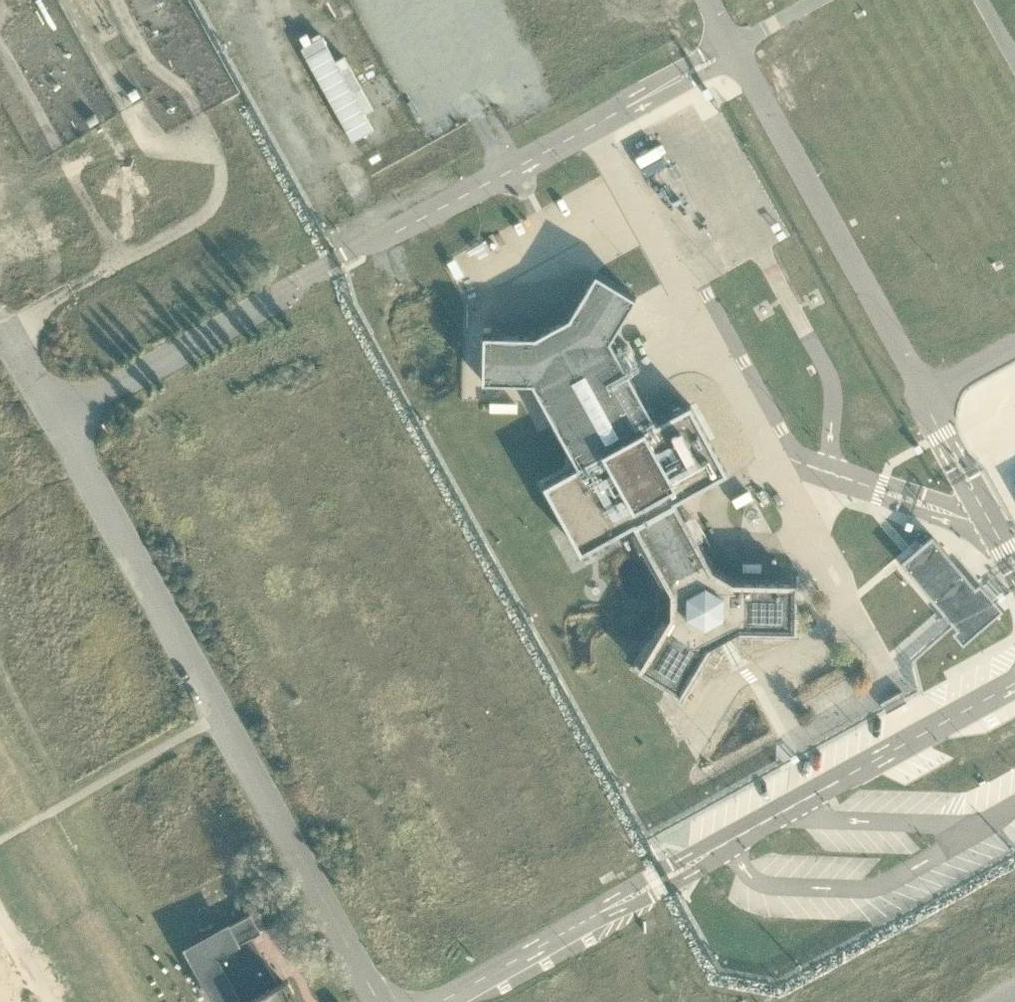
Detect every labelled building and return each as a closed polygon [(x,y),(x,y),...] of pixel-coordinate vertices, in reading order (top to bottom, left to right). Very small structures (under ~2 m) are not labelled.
[(806,122),(852,103),(822,30),(776,49),(806,122)] [(337,59),(324,36),(313,43),(307,33),(301,37),(306,46),(302,49),(354,140),(374,129),(366,116),(377,109),(346,54),(337,59)] [(141,97),(137,89),(129,93),(133,101),(141,97)] [(100,122),(95,114),(86,119),(91,127),(100,122)] [(597,270),(571,315),(535,336),(484,333),(483,376),(531,378),(578,465),(543,484),(580,548),(636,518),(672,498),(725,470),(688,405),(656,422),(608,340),(635,291),(597,270)] [(517,405),(491,403),(491,412),(517,414),(517,405)] [(756,500),(745,479),(726,489),(737,511),(756,500)] [(713,570),(672,498),(636,518),(676,592),(677,618),(644,669),(685,691),(712,646),(740,627),(798,627),(800,585),(735,583),(713,570)] [(975,590),(933,542),(905,566),(960,630),(956,636),(965,646),(1003,613),(980,586),(975,590)] [(187,947),(217,1001),(297,1001),(286,980),(279,984),(253,935),(259,931),(250,915),(233,924),(232,922),(187,947)]
